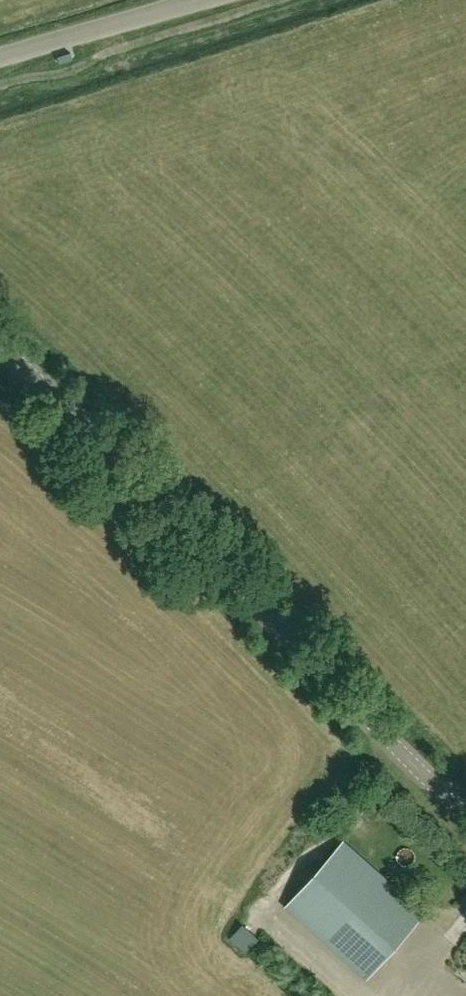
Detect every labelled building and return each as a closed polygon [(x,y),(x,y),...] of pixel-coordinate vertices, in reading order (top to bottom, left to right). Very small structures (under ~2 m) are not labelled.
[(424,912),(344,841),(286,906),(366,977),(424,912)] [(462,947),(465,943),(465,922),(451,936),(462,947)]
